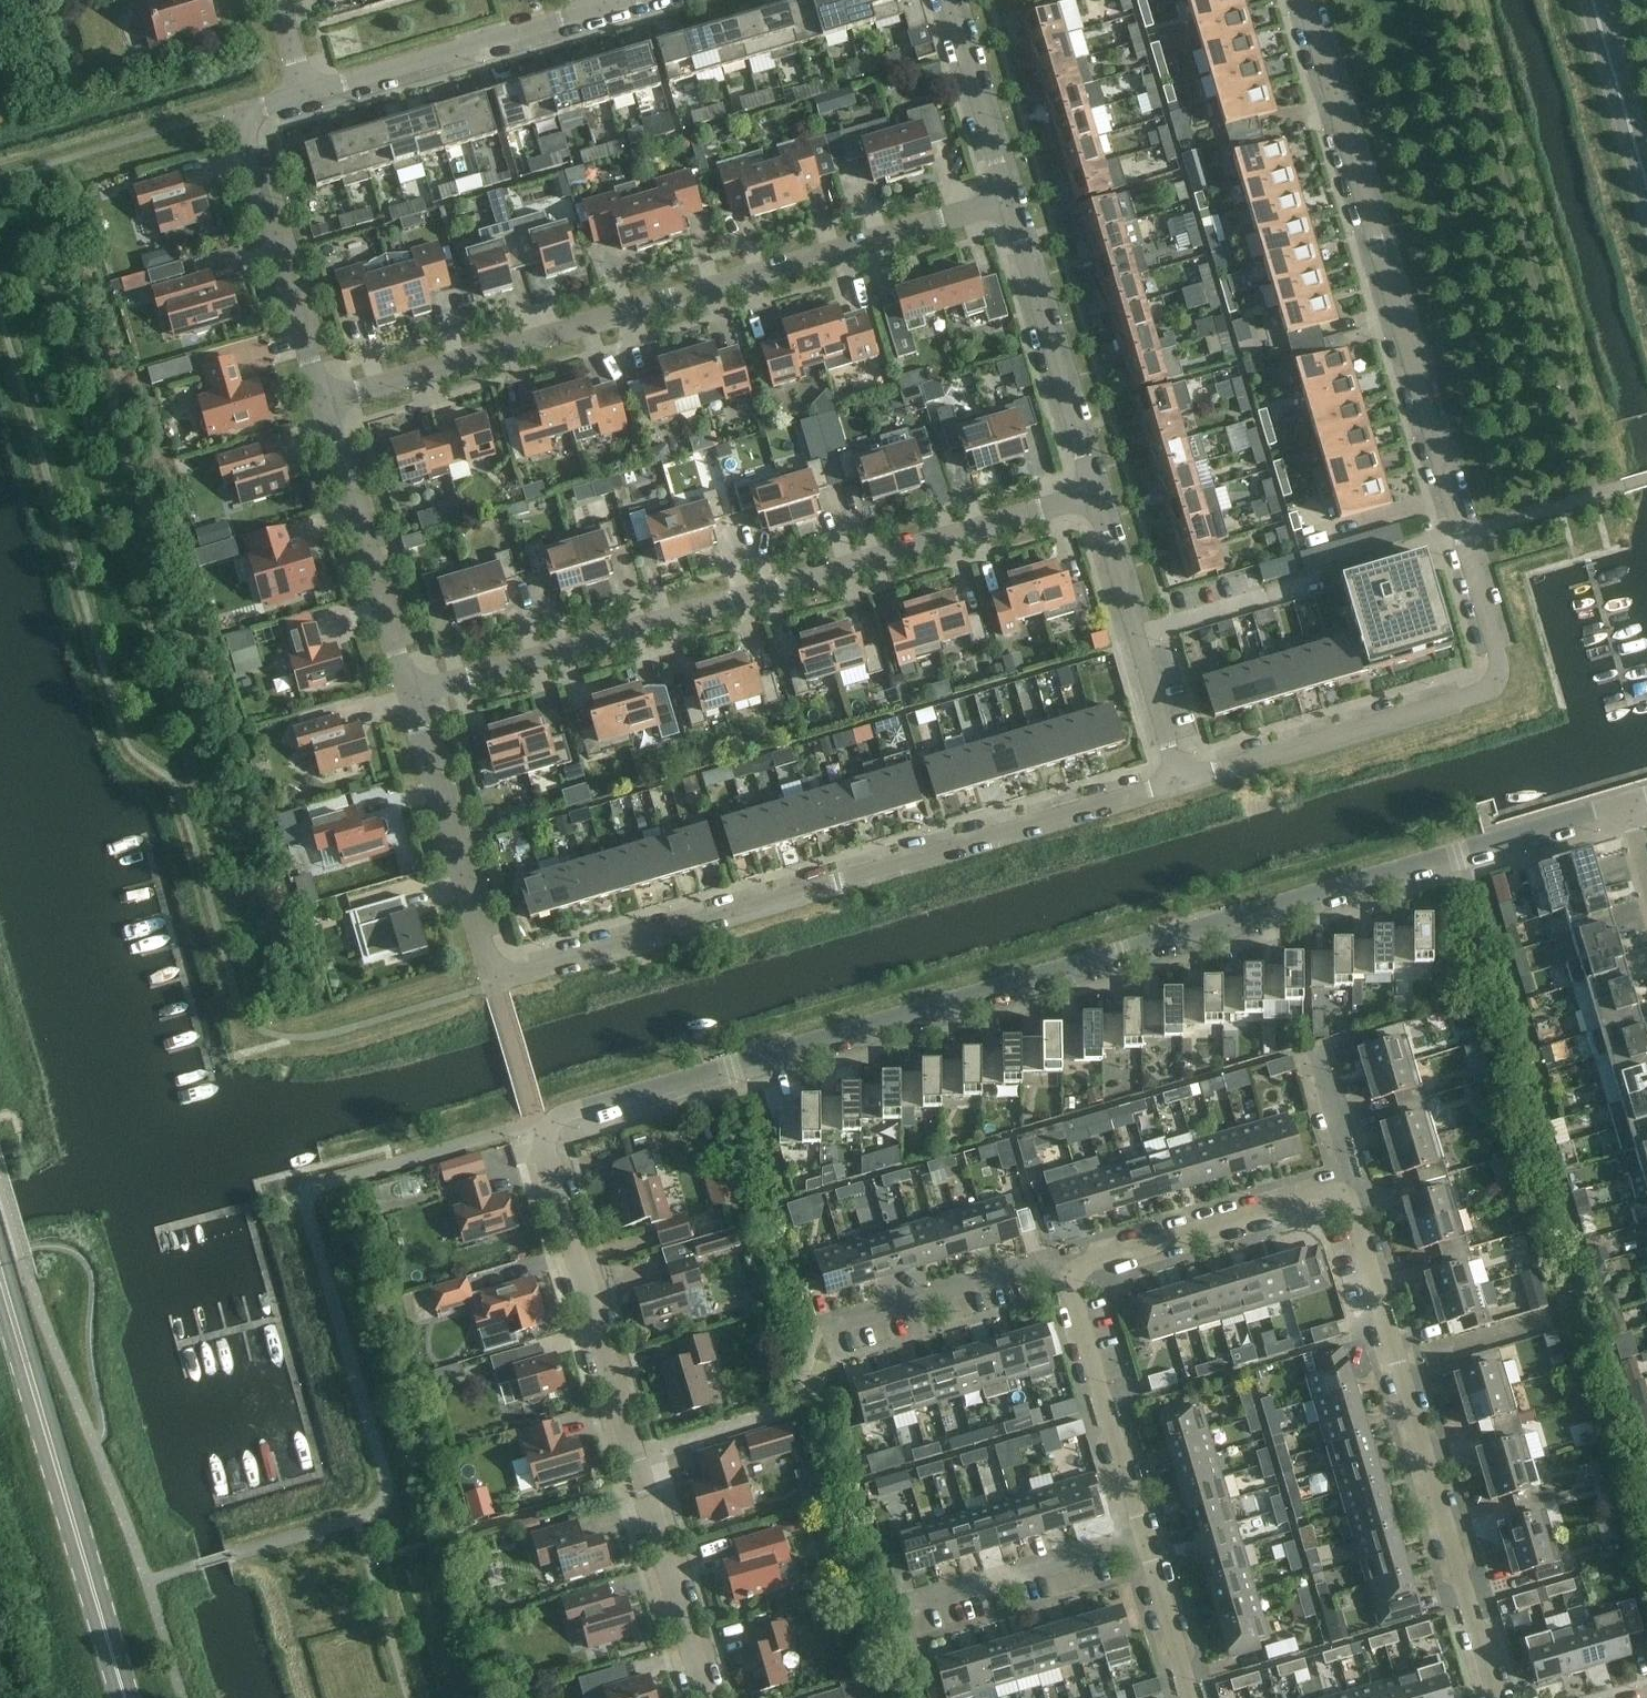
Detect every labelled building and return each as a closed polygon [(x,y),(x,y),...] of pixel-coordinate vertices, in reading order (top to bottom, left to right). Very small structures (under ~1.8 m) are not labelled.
[(208,0),(147,0),(160,46),(216,29),(208,0)] [(760,13),(774,61),(800,54),(800,53),(784,0),(783,0),(785,5),(760,13)] [(800,53),(800,54),(801,53),(799,46),(823,39),(812,0),(784,0),(800,53)] [(839,0),(812,0),(823,39),(848,31),(839,0)] [(848,31),(874,24),(867,0),(839,0),(848,31)] [(909,32),(928,26),(920,0),(867,0),(874,24),(904,15),(909,32)] [(1123,12),(1132,10),(1129,0),(1120,0),(1123,12)] [(1140,11),(1148,9),(1146,0),(1136,0),(1140,11)] [(1194,24),(1246,8),(1246,7),(1240,8),(1238,0),(1187,0),(1194,24)] [(1039,14),(1023,19),(1030,46),(1066,35),(1058,9),(1054,10),(1053,5),(1037,9),(1039,14)] [(1202,49),(1254,34),(1253,32),(1248,34),(1244,19),(1243,19),(1240,11),(1247,10),(1246,8),(1194,24),(1202,49)] [(1148,9),(1140,11),(1145,28),(1153,26),(1148,9)] [(774,61),(760,13),(734,20),(746,61),(771,54),(774,61)] [(734,20),(709,28),(721,69),(746,61),(734,20)] [(1136,24),(1128,27),(1133,43),(1141,41),(1136,24)] [(683,28),(681,29),(695,76),(721,69),(709,28),(684,35),(683,28)] [(655,37),(669,84),(695,76),(681,29),(655,37)] [(1250,45),(1248,37),(1254,35),(1254,34),(1202,49),(1209,75),(1261,59),(1261,58),(1255,60),(1251,45),(1250,45)] [(1030,46),(1038,71),(1074,61),(1066,35),(1030,46)] [(620,47),(634,94),(661,87),(647,39),(620,47)] [(1146,57),(1141,41),(1133,43),(1137,60),(1146,57)] [(914,48),(917,60),(936,55),(933,42),(914,48)] [(1158,43),(1150,45),(1155,63),(1163,60),(1158,43)] [(619,47),(621,54),(596,61),(608,102),(634,94),(620,47),(619,47)] [(898,52),(884,56),(888,69),(902,65),(898,52)] [(1086,57),(1074,61),(1038,71),(1046,97),(1081,86),(1094,82),(1086,57)] [(1209,75),(1217,100),(1269,85),(1268,84),(1263,85),(1259,70),(1258,71),(1255,63),(1262,61),(1261,59),(1209,75)] [(858,64),(862,77),(876,72),(873,60),(858,64)] [(1168,77),(1163,60),(1155,63),(1160,80),(1168,77)] [(571,68),(583,109),(608,102),(596,61),(571,68)] [(844,68),(848,81),(862,77),(858,64),(844,68)] [(545,76),(557,117),(583,109),(571,68),(545,76)] [(1143,78),(1148,94),(1156,92),(1151,75),(1143,78)] [(518,77),(532,124),(557,117),(545,76),(521,83),(519,77),(518,77)] [(518,77),(491,85),(505,132),(532,124),(518,77)] [(809,86),(813,98),(827,94),(824,81),(809,86)] [(1171,85),(1162,88),(1167,105),(1176,102),(1171,85)] [(1269,86),(1269,85),(1217,100),(1224,126),(1225,126),(1229,141),(1261,131),(1257,117),(1277,111),(1276,109),(1270,111),(1266,96),(1265,96),(1263,88),(1269,86)] [(792,91),(794,97),(796,103),(813,98),(809,86),(792,91)] [(1046,97),(1053,122),(1089,112),(1081,86),(1046,97)] [(483,87),(456,95),(470,143),(497,135),(483,87)] [(775,102),(771,90),(757,94),(760,106),(775,102)] [(1148,94),(1152,111),(1161,108),(1156,92),(1148,94)] [(743,111),(760,106),(757,94),(740,99),(743,111)] [(431,103),(445,150),(470,143),(456,95),(431,103)] [(432,109),(407,116),(421,165),(422,165),(420,157),(445,150),(431,103),(430,103),(432,109)] [(726,117),(722,104),(705,109),(709,122),(726,117)] [(892,133),(891,133),(905,179),(923,174),(922,168),(933,165),(926,139),(945,134),(936,105),(906,113),(911,127),(892,133)] [(695,126),(709,122),(705,109),(691,113),(695,126)] [(1089,112),(1053,122),(1061,148),(1096,137),(1089,112)] [(407,116),(382,124),(396,173),(421,165),(407,116)] [(866,157),(873,182),(885,179),(886,184),(905,179),(891,133),(892,133),(888,119),(868,125),(838,133),(846,158),(847,162),(866,157)] [(661,136),(658,123),(643,128),(647,140),(661,136)] [(369,172),(393,165),(395,173),(396,173),(382,124),(356,131),(370,180),(371,180),(369,172)] [(1158,129),(1163,145),(1171,143),(1166,126),(1158,129)] [(630,145),(647,140),(643,128),(627,133),(630,145)] [(330,132),(329,133),(345,188),(370,180),(356,131),(331,139),(330,132)] [(1265,146),(1261,131),(1229,141),(1233,155),(1241,181),(1293,166),(1292,165),(1287,166),(1283,152),(1282,152),(1279,144),(1286,142),(1285,140),(1265,146)] [(302,140),(316,188),(342,180),(344,188),(345,188),(329,133),(302,140)] [(781,162),(766,167),(779,210),(806,202),(803,190),(820,185),(817,178),(835,172),(832,162),(825,137),(824,133),(777,147),(781,162)] [(846,158),(838,133),(825,137),(832,162),(846,158)] [(698,137),(689,140),(691,145),(693,153),(702,150),(698,137)] [(1104,163),(1096,137),(1061,148),(1068,173),(1104,163)] [(1171,143),(1163,145),(1167,162),(1176,159),(1171,143)] [(598,161),(613,157),(609,145),(594,149),(598,161)] [(594,149),(580,153),(584,166),(598,161),(594,149)] [(563,165),(559,153),(542,158),(546,170),(563,165)] [(725,192),(742,188),(751,218),(779,210),(766,167),(750,171),(746,156),(717,164),(725,192)] [(531,175),(546,170),(542,158),(528,162),(531,175)] [(1104,163),(1068,173),(1076,200),(1110,190),(1111,191),(1126,186),(1118,159),(1104,163)] [(1241,181),(1248,207),(1300,192),(1300,190),(1294,192),(1290,177),(1289,177),(1287,169),(1293,167),(1293,166),(1241,181)] [(498,184),(495,171),(480,176),(484,188),(498,184)] [(640,199),(654,247),(671,242),(669,236),(682,232),(678,217),(701,210),(690,172),(656,182),(659,193),(640,199)] [(182,189),(177,174),(135,187),(143,215),(156,211),(162,232),(210,218),(199,184),(182,189)] [(469,179),(455,183),(459,196),(473,191),(469,179)] [(459,196),(455,183),(438,188),(442,201),(459,196)] [(615,194),(583,203),(594,242),(617,235),(622,250),(635,246),(637,252),(654,247),(640,199),(635,183),(614,190),(615,194)] [(1183,183),(1174,185),(1179,202),(1188,200),(1183,183)] [(477,209),(499,208),(498,190),(476,191),(477,209)] [(1202,192),(1194,195),(1199,212),(1207,209),(1202,192)] [(1301,193),(1300,192),(1248,207),(1256,233),(1308,217),(1307,216),(1302,217),(1298,203),(1297,203),(1294,195),(1301,193)] [(1079,209),(1086,235),(1122,225),(1114,198),(1079,209)] [(426,212),(423,200),(406,204),(409,217),(426,212)] [(392,222),(409,217),(406,204),(389,209),(392,222)] [(353,214),(356,227),(373,222),(370,209),(353,214)] [(524,267),(542,262),(547,278),(575,270),(568,248),(572,247),(566,224),(549,229),(544,212),(511,222),(524,267)] [(339,218),(342,231),(356,227),(353,214),(339,218)] [(1184,217),(1188,233),(1197,230),(1192,214),(1184,217)] [(1256,233),(1263,258),(1315,243),(1315,241),(1309,243),(1305,228),(1304,228),(1302,220),(1308,219),(1308,217),(1256,233)] [(1094,261),(1130,250),(1144,246),(1136,221),(1122,225),(1086,235),(1094,261)] [(483,248),(466,253),(474,280),(478,279),(484,297),(512,289),(507,273),(524,267),(511,222),(478,232),(483,248)] [(324,224),(309,228),(312,239),(327,234),(324,224)] [(1213,229),(1204,231),(1209,246),(1217,244),(1213,229)] [(1202,247),(1197,230),(1188,233),(1192,245),(1193,249),(1202,247)] [(1180,235),(1174,237),(1177,250),(1192,245),(1188,233),(1180,235)] [(1316,244),(1315,243),(1263,258),(1271,284),(1323,268),(1322,267),(1317,269),(1313,254),(1312,254),(1309,246),(1316,244)] [(386,255),(385,255),(403,314),(412,311),(414,318),(431,312),(425,291),(431,289),(432,291),(449,286),(437,244),(412,251),(413,254),(386,255)] [(1217,244),(1209,246),(1214,265),(1223,263),(1217,244)] [(1094,261),(1101,287),(1137,276),(1130,250),(1094,261)] [(336,273),(349,316),(366,311),(365,309),(371,307),(378,328),(395,323),(393,317),(403,314),(385,255),(384,255),(385,256),(362,269),(361,266),(336,273)] [(1212,282),(1207,265),(1199,268),(1203,284),(1212,282)] [(934,279),(943,310),(961,305),(965,318),(985,312),(988,323),(1007,317),(995,276),(981,280),(977,267),(939,278),(934,279)] [(1323,270),(1323,268),(1271,284),(1278,309),(1330,294),(1330,293),(1324,294),(1320,279),(1319,280),(1317,271),(1323,270)] [(167,315),(174,336),(192,331),(193,332),(197,335),(208,332),(210,327),(210,326),(239,317),(229,283),(214,287),(210,272),(153,289),(161,317),(167,315)] [(1101,287),(1109,312),(1145,302),(1137,276),(1101,287)] [(898,360),(917,355),(911,334),(927,329),(923,316),(943,310),(934,279),(930,281),(892,292),(896,305),(883,309),(898,360)] [(1232,295),(1228,280),(1219,282),(1224,297),(1232,295)] [(1217,298),(1212,282),(1203,284),(1208,300),(1217,298)] [(1338,320),(1337,318),(1332,320),(1327,305),(1324,297),(1331,295),(1330,294),(1278,309),(1286,336),(1286,335),(1290,350),(1323,340),(1318,326),(1338,320)] [(1237,311),(1232,295),(1224,297),(1229,314),(1237,311)] [(1152,327),(1145,302),(1109,312),(1116,338),(1152,327)] [(810,317),(824,364),(826,372),(877,357),(864,314),(841,321),(836,303),(821,308),(821,313),(810,317)] [(796,315),(781,320),(786,337),(760,345),(773,388),(805,378),(803,371),(824,364),(810,317),(798,320),(796,315)] [(1214,319),(1218,335),(1227,333),(1222,316),(1214,319)] [(1124,363),(1160,353),(1152,327),(1116,338),(1124,363)] [(1223,352),(1232,349),(1227,333),(1218,335),(1223,352)] [(1327,354),(1323,340),(1290,350),(1295,364),(1294,364),(1302,390),(1354,375),(1354,374),(1348,375),(1344,360),(1343,361),(1341,353),(1347,351),(1346,349),(1327,354)] [(696,347),(696,350),(685,354),(698,396),(723,388),(727,400),(750,393),(738,352),(716,359),(712,346),(709,347),(708,343),(704,341),(698,343),(696,347)] [(1160,353),(1124,363),(1132,389),(1182,375),(1174,348),(1160,353)] [(698,396),(685,354),(674,357),(673,354),(669,352),(663,353),(660,358),(661,361),(658,362),(662,374),(640,381),(652,422),(676,415),(672,403),(698,396)] [(213,395),(199,400),(204,419),(202,421),(201,426),(205,431),(208,431),(209,434),(235,427),(238,428),(249,425),(250,422),(268,417),(258,382),(240,387),(232,358),(205,366),(213,395)] [(158,366),(148,369),(152,385),(163,382),(158,366)] [(1354,376),(1354,375),(1302,390),(1309,416),(1362,401),(1361,399),(1356,401),(1351,386),(1350,386),(1348,378),(1354,376)] [(186,378),(173,382),(176,396),(190,392),(186,378)] [(1241,378),(1232,381),(1237,397),(1245,394),(1241,378)] [(559,384),(573,433),(576,444),(627,429),(615,388),(591,395),(588,382),(577,385),(576,382),(572,380),(559,384)] [(573,433),(559,384),(545,388),(543,392),(544,395),(534,398),(537,411),(514,418),(526,458),(552,451),(549,440),(573,433)] [(1185,384),(1170,388),(1134,398),(1142,425),(1178,415),(1192,410),(1185,384)] [(920,386),(899,393),(902,403),(924,397),(920,386)] [(1237,397),(1242,413),(1250,411),(1245,394),(1237,397)] [(1013,403),(1014,405),(985,413),(1000,464),(1023,457),(1021,450),(1028,448),(1022,430),(1036,426),(1028,399),(1013,403)] [(1309,416),(1317,441),(1369,426),(1369,425),(1363,426),(1359,412),(1358,412),(1356,404),(1362,402),(1362,401),(1309,416)] [(976,471),(1000,464),(985,413),(956,422),(952,407),(937,411),(949,451),(963,447),(968,466),(974,464),(976,471)] [(1257,412),(1262,429),(1271,427),(1266,409),(1257,412)] [(439,436),(447,465),(466,459),(467,464),(494,456),(486,430),(490,429),(485,412),(469,417),(470,421),(456,425),(458,431),(439,436)] [(1142,425),(1150,451),(1185,440),(1178,415),(1142,425)] [(1317,441),(1325,467),(1377,452),(1376,450),(1371,452),(1366,437),(1365,437),(1363,429),(1369,427),(1369,426),(1317,441)] [(1262,429),(1268,446),(1276,444),(1271,427),(1262,429)] [(879,438),(884,452),(896,495),(919,488),(917,481),(924,479),(918,460),(932,456),(924,429),(909,434),(908,429),(879,438)] [(1247,432),(1252,448),(1260,446),(1256,429),(1247,432)] [(439,436),(419,442),(418,437),(404,441),(403,436),(386,441),(391,458),(395,457),(403,483),(409,481),(410,483),(413,485),(422,483),(423,479),(422,477),(428,475),(429,480),(450,474),(447,465),(439,436)] [(1150,451),(1157,476),(1193,466),(1207,461),(1207,460),(1205,460),(1199,438),(1200,437),(1200,436),(1185,440),(1150,451)] [(662,444),(646,452),(651,463),(668,456),(662,444)] [(235,482),(242,504),(289,490),(279,455),(262,461),(257,446),(217,457),(225,485),(235,482)] [(1265,462),(1260,446),(1252,448),(1257,465),(1265,462)] [(873,502),(896,495),(884,452),(855,461),(852,451),(837,455),(845,482),(859,478),(864,496),(871,495),(873,502)] [(1377,453),(1377,452),(1325,467),(1332,492),(1384,477),(1384,476),(1378,477),(1374,463),(1373,463),(1371,455),(1377,453)] [(778,474),(777,475),(792,525),(816,518),(814,511),(820,510),(814,491),(828,487),(820,460),(805,464),(808,474),(781,483),(778,474)] [(1281,460),(1273,463),(1278,480),(1286,478),(1281,460)] [(1193,466),(1157,476),(1165,502),(1201,491),(1193,466)] [(769,532),(792,525),(777,475),(748,483),(748,481),(733,486),(741,513),(755,509),(760,527),(767,525),(769,532)] [(1384,479),(1384,477),(1332,492),(1340,519),(1392,504),(1391,501),(1386,503),(1381,488),(1380,488),(1378,480),(1384,479)] [(609,478),(592,483),(597,498),(614,494),(609,478)] [(1286,478),(1278,480),(1283,497),(1291,495),(1286,478)] [(1271,480),(1262,483),(1267,499),(1275,497),(1271,480)] [(1213,487),(1201,491),(1165,502),(1172,527),(1221,513),(1213,487)] [(705,505),(676,514),(688,556),(712,549),(710,542),(716,540),(711,522),(724,517),(717,490),(702,495),(705,505)] [(1267,499),(1272,516),(1280,513),(1275,497),(1267,499)] [(530,513),(526,501),(505,507),(508,520),(530,513)] [(460,520),(455,503),(417,514),(422,531),(460,520)] [(665,563),(688,556),(676,514),(647,522),(644,512),(629,516),(637,543),(651,539),(656,558),(663,556),(665,563)] [(1180,553),(1216,542),(1228,538),(1221,513),(1172,527),(1180,553)] [(1293,532),(1301,530),(1296,513),(1288,515),(1293,532)] [(572,544),(584,586),(608,579),(606,572),(612,571),(607,552),(621,548),(613,521),(598,525),(601,536),(572,544)] [(1398,525),(1299,554),(1304,570),(1403,541),(1398,525)] [(262,604),(268,602),(270,606),(294,599),(293,595),(318,587),(314,574),(318,573),(320,569),(315,554),(311,552),(308,553),(304,540),(289,545),(284,528),(249,538),(254,555),(248,557),(262,604)] [(1276,530),(1281,547),(1289,545),(1285,528),(1276,530)] [(401,539),(405,551),(425,545),(422,533),(401,539)] [(561,593),(584,586),(572,544),(543,553),(540,542),(525,547),(533,574),(547,570),(553,588),(559,586),(561,593)] [(1216,542),(1180,553),(1187,579),(1223,568),(1216,542)] [(215,547),(202,551),(206,566),(220,562),(215,547)] [(469,574),(467,566),(466,566),(481,617),(504,610),(502,603),(509,601),(503,583),(517,578),(509,551),(494,556),(497,566),(469,574)] [(1338,569),(1357,634),(1358,634),(1370,672),(1453,648),(1425,553),(1399,561),(1396,552),(1338,569)] [(1297,572),(1292,556),(1258,566),(1263,582),(1297,572)] [(1055,564),(1031,570),(1044,613),(1046,621),(1075,613),(1075,615),(1090,610),(1082,583),(1068,587),(1063,569),(1057,571),(1055,564)] [(457,624),(481,617),(466,566),(437,575),(437,573),(422,577),(430,604),(443,600),(449,619),(455,617),(457,624)] [(1006,594),(992,598),(995,609),(1003,636),(1018,631),(1015,621),(1044,613),(1031,570),(1008,577),(1010,584),(1003,586),(1006,594)] [(927,601),(942,652),(943,652),(941,643),(969,635),(972,645),(986,641),(978,614),(965,618),(959,599),(953,601),(951,594),(927,601)] [(902,624),(888,628),(891,639),(903,680),(918,675),(914,660),(942,652),(927,601),(904,608),(906,615),(900,617),(902,624)] [(295,657),(291,659),(300,691),(345,678),(335,646),(322,650),(315,625),(288,633),(295,657)] [(824,632),(836,674),(865,665),(868,676),(883,671),(875,644),(861,648),(855,630),(849,632),(847,625),(824,632)] [(1199,632),(1201,639),(1208,643),(1215,641),(1212,628),(1199,632)] [(836,674),(824,632),(800,639),(802,645),(796,647),(801,666),(787,670),(795,697),(810,693),(807,682),(836,674)] [(1105,633),(1091,637),(1095,650),(1109,646),(1105,633)] [(258,667),(248,634),(229,639),(239,673),(258,667)] [(1370,672),(1358,634),(1357,634),(1347,637),(1359,675),(1370,672)] [(1338,681),(1359,675),(1347,637),(1327,643),(1338,681)] [(1327,643),(1306,649),(1318,687),(1338,681),(1327,643)] [(1286,655),(1297,693),(1318,687),(1306,649),(1286,655)] [(1008,676),(1024,671),(1019,653),(1002,658),(1008,676)] [(720,662),(732,704),(761,696),(764,706),(779,702),(771,675),(757,679),(751,660),(745,662),(743,655),(720,662)] [(1286,655),(1266,661),(1277,699),(1297,693),(1286,655)] [(1245,667),(1256,705),(1277,699),(1266,661),(1245,667)] [(732,704),(720,662),(696,669),(698,676),(692,678),(697,696),(683,701),(691,728),(706,723),(703,713),(732,704)] [(992,679),(1004,675),(1000,665),(988,668),(992,679)] [(1068,667),(1055,671),(1061,689),(1073,685),(1068,667)] [(1245,667),(1225,673),(1236,711),(1256,705),(1245,667)] [(1225,673),(1203,679),(1215,718),(1236,711),(1225,673)] [(632,743),(629,735),(657,727),(660,737),(675,732),(667,705),(653,710),(648,691),(641,693),(639,686),(616,693),(631,743),(632,743)] [(603,754),(602,752),(631,743),(616,693),(592,700),(594,707),(588,709),(594,727),(580,731),(588,758),(603,754)] [(1110,707),(1089,713),(1100,751),(1122,745),(1110,707)] [(1069,719),(1080,757),(1100,751),(1089,713),(1069,719)] [(315,752),(321,774),(369,760),(359,726),(341,731),(337,716),(294,728),(302,756),(315,752)] [(556,767),(571,763),(563,736),(549,740),(544,722),(537,723),(535,716),(512,723),(527,774),(556,766),(556,767)] [(889,731),(902,728),(899,718),(886,722),(889,731)] [(1069,719),(1048,725),(1059,763),(1080,757),(1069,719)] [(527,774),(512,723),(489,730),(491,737),(484,739),(490,758),(476,762),(484,789),(499,784),(498,783),(527,774)] [(1048,725),(1028,731),(1039,769),(1059,763),(1048,725)] [(869,726),(853,731),(856,744),(873,739),(869,726)] [(1019,775),(1039,769),(1028,731),(1007,737),(1019,775)] [(833,737),(835,745),(847,742),(844,733),(833,737)] [(749,754),(763,749),(759,735),(745,739),(749,754)] [(833,737),(820,741),(825,758),(838,754),(835,745),(833,737)] [(1007,737),(987,743),(998,781),(1019,775),(1007,737)] [(978,787),(998,781),(987,743),(966,749),(978,787)] [(792,749),(770,755),(774,767),(795,761),(792,749)] [(966,749),(946,755),(957,793),(978,787),(966,749)] [(693,752),(695,761),(704,759),(701,750),(693,752)] [(884,764),(898,811),(919,805),(908,768),(913,766),(909,752),(883,760),(884,764)] [(676,757),(681,774),(694,770),(690,754),(676,757)] [(750,761),(753,773),(774,767),(770,755),(750,761)] [(946,755),(924,761),(936,800),(957,793),(946,755)] [(753,773),(750,761),(738,765),(742,779),(753,775),(753,773)] [(884,764),(864,770),(866,779),(877,817),(898,811),(884,764)] [(702,775),(706,789),(720,785),(716,771),(702,775)] [(696,779),(681,784),(685,796),(700,791),(696,779)] [(845,785),(857,823),(877,817),(866,779),(845,785)] [(845,785),(825,791),(836,829),(857,823),(845,785)] [(281,799),(293,806),(301,793),(288,786),(281,799)] [(571,793),(574,806),(592,800),(589,787),(571,793)] [(804,797),(816,835),(836,829),(825,791),(804,797)] [(804,797),(784,803),(795,841),(816,835),(804,797)] [(764,809),(775,847),(795,841),(784,803),(764,809)] [(498,828),(492,807),(481,811),(488,831),(498,828)] [(360,827),(354,808),(309,821),(318,851),(337,846),(342,864),(388,851),(383,836),(386,836),(389,831),(386,823),(382,820),(360,827)] [(592,819),(589,808),(576,812),(579,823),(592,819)] [(764,809),(743,815),(755,853),(775,847),(764,809)] [(279,814),(275,815),(280,831),(283,830),(297,826),(292,811),(279,814)] [(743,815),(722,821),(733,859),(755,853),(743,815)] [(554,819),(558,832),(571,828),(568,816),(554,819)] [(639,831),(647,829),(643,818),(636,820),(639,831)] [(705,826),(684,832),(695,871),(716,864),(705,826)] [(526,828),(512,832),(516,846),(530,842),(526,828)] [(663,838),(674,877),(695,871),(684,832),(663,838)] [(663,838),(643,844),(654,883),(674,877),(663,838)] [(643,844),(622,850),(633,889),(654,883),(643,844)] [(613,895),(633,889),(622,850),(602,856),(613,895)] [(1557,887),(1597,876),(1590,851),(1537,867),(1544,891),(1557,887)] [(602,856),(581,862),(593,901),(613,895),(602,856)] [(561,868),(572,907),(593,901),(581,862),(561,868)] [(561,868),(540,874),(552,913),(572,907),(561,868)] [(519,881),(530,919),(552,913),(540,874),(519,881)] [(1564,911),(1604,899),(1597,876),(1557,887),(1544,891),(1531,895),(1538,919),(1564,911)] [(512,884),(503,887),(504,892),(507,901),(517,899),(512,884)] [(402,957),(425,950),(416,919),(410,921),(403,898),(405,898),(405,897),(354,911),(368,959),(400,950),(402,957)] [(1564,911),(1571,935),(1611,923),(1604,899),(1564,911)] [(1392,929),(1392,964),(1432,964),(1432,917),(1413,917),(1413,928),(1392,929)] [(1618,947),(1611,923),(1571,935),(1578,959),(1618,947)] [(1392,964),(1392,929),(1373,929),(1373,940),(1351,941),(1352,976),(1392,976),(1392,964)] [(1333,952),(1311,953),(1311,988),(1352,987),(1352,976),(1351,941),(1333,941),(1333,952)] [(1572,986),(1585,982),(1585,983),(1625,971),(1618,947),(1578,959),(1565,962),(1572,986)] [(1284,967),(1262,967),(1262,1002),(1303,1002),(1302,955),(1283,955),(1284,967)] [(1262,1014),(1262,1002),(1262,967),(1243,967),(1243,978),(1222,979),(1222,1014),(1262,1014)] [(1579,1010),(1592,1006),(1632,995),(1625,971),(1585,983),(1585,982),(1572,986),(1579,1010)] [(1519,976),(1525,994),(1535,991),(1530,973),(1519,976)] [(1222,1025),(1222,1014),(1222,979),(1203,979),(1203,990),(1181,991),(1182,1026),(1222,1025)] [(1163,1002),(1141,1002),(1142,1038),(1182,1037),(1182,1026),(1181,991),(1163,991),(1163,1002)] [(1391,993),(1392,1009),(1411,1009),(1411,993),(1391,993)] [(1579,1010),(1586,1034),(1599,1030),(1639,1018),(1632,995),(1592,1006),(1579,1010)] [(1142,1049),(1142,1038),(1141,1002),(1123,1003),(1123,1014),(1101,1014),(1101,1050),(1142,1049)] [(1469,1003),(1453,1007),(1458,1027),(1475,1022),(1469,1003)] [(1322,1012),(1312,1012),(1312,1032),(1313,1038),(1328,1038),(1328,1030),(1323,1030),(1322,1012)] [(1102,1061),(1101,1050),(1101,1014),(1082,1014),(1082,1026),(1061,1026),(1061,1061),(1102,1061)] [(1639,1018),(1599,1030),(1586,1034),(1593,1058),(1606,1054),(1646,1042),(1639,1018)] [(1363,1066),(1366,1075),(1413,1062),(1402,1024),(1375,1032),(1379,1044),(1359,1050),(1360,1055),(1359,1055),(1362,1066),(1363,1066)] [(1061,1073),(1061,1061),(1061,1026),(1042,1026),(1042,1038),(1021,1038),(1021,1073),(1061,1073)] [(1021,1038),(1002,1038),(1002,1050),(980,1050),(981,1085),(1021,1085),(1021,1073),(1021,1038)] [(1593,1058),(1600,1082),(1613,1078),(1646,1068),(1646,1045),(1646,1042),(1606,1054),(1593,1058)] [(1465,1048),(1468,1059),(1485,1055),(1481,1043),(1465,1048)] [(981,1097),(981,1085),(980,1050),(962,1050),(962,1061),(940,1062),(941,1097),(981,1097)] [(1292,1057),(1266,1064),(1270,1078),(1296,1071),(1292,1057)] [(941,1108),(941,1097),(940,1062),(922,1062),(922,1073),(900,1073),(900,1109),(941,1108)] [(1397,1107),(1424,1099),(1413,1062),(1366,1075),(1369,1085),(1368,1085),(1371,1097),(1372,1096),(1374,1101),(1394,1095),(1397,1107)] [(1613,1078),(1600,1082),(1607,1106),(1620,1102),(1646,1094),(1646,1068),(1613,1078)] [(900,1120),(900,1109),(900,1073),(881,1074),(881,1085),(860,1085),(860,1121),(900,1120)] [(1235,1073),(1222,1077),(1225,1088),(1238,1084),(1235,1073)] [(1156,1089),(1156,1081),(1150,1075),(1143,1076),(1143,1089),(1156,1089)] [(1208,1081),(1211,1092),(1225,1088),(1222,1077),(1208,1081)] [(1485,1095),(1481,1082),(1467,1086),(1471,1099),(1485,1095)] [(819,1097),(820,1133),(860,1132),(860,1121),(860,1085),(841,1086),(841,1097),(819,1097)] [(1189,1087),(1176,1091),(1179,1101),(1192,1097),(1189,1087)] [(1090,1105),(1102,1101),(1098,1088),(1086,1092),(1090,1105)] [(1162,1095),(1165,1105),(1179,1101),(1176,1091),(1162,1095)] [(1614,1129),(1627,1126),(1646,1120),(1646,1094),(1620,1102),(1607,1106),(1614,1129)] [(779,1110),(779,1144),(820,1144),(820,1133),(819,1097),(801,1097),(801,1109),(779,1110)] [(1074,1108),(1074,1098),(1064,1098),(1064,1109),(1074,1108)] [(1385,1141),(1388,1150),(1408,1144),(1435,1137),(1424,1099),(1397,1107),(1401,1119),(1381,1125),(1382,1130),(1381,1130),(1384,1141),(1385,1141)] [(1147,1111),(1144,1100),(1130,1104),(1133,1115),(1147,1111)] [(1133,1115),(1130,1104),(1116,1108),(1120,1119),(1133,1115)] [(1098,1114),(1084,1118),(1087,1128),(1101,1124),(1098,1114)] [(1285,1116),(1260,1123),(1272,1163),(1296,1156),(1294,1147),(1297,1146),(1294,1135),(1290,1136),(1285,1116)] [(1070,1122),(1074,1132),(1087,1128),(1084,1118),(1070,1122)] [(1627,1126),(1614,1129),(1622,1154),(1634,1150),(1634,1149),(1646,1146),(1646,1120),(1627,1126)] [(1260,1123),(1237,1130),(1249,1170),(1272,1163),(1260,1123)] [(1249,1170),(1237,1130),(1214,1137),(1226,1177),(1249,1170)] [(635,1147),(647,1143),(644,1134),(632,1137),(635,1147)] [(1030,1134),(1016,1138),(1023,1164),(1037,1160),(1030,1134)] [(1169,1150),(1180,1190),(1203,1184),(1191,1144),(1189,1135),(1166,1142),(1169,1150)] [(1214,1137),(1191,1144),(1203,1184),(1226,1177),(1214,1137)] [(1394,1171),(1396,1176),(1416,1170),(1419,1182),(1446,1174),(1435,1137),(1408,1144),(1388,1150),(1391,1160),(1390,1160),(1393,1171),(1394,1171)] [(994,1144),(1002,1170),(1016,1166),(1008,1140),(994,1144)] [(1634,1150),(1641,1173),(1646,1172),(1646,1146),(1634,1149),(1634,1150)] [(886,1150),(891,1167),(901,1164),(901,1161),(897,1147),(886,1150)] [(652,1149),(632,1157),(618,1162),(616,1163),(615,1164),(613,1165),(612,1167),(611,1169),(611,1171),(611,1173),(611,1175),(614,1185),(609,1186),(622,1229),(644,1222),(646,1227),(670,1220),(657,1177),(655,1169),(657,1168),(652,1149)] [(1180,1190),(1169,1150),(1146,1157),(1157,1197),(1180,1190)] [(874,1153),(861,1157),(866,1174),(879,1170),(874,1153)] [(957,1167),(954,1156),(940,1160),(943,1171),(957,1167)] [(1146,1157),(1123,1164),(1134,1204),(1157,1197),(1146,1157)] [(440,1166),(445,1181),(471,1173),(466,1158),(440,1166)] [(940,1160),(926,1164),(930,1175),(943,1171),(940,1160)] [(1073,1167),(1088,1217),(1111,1211),(1096,1160),(1073,1167)] [(1123,1164),(1100,1170),(1097,1160),(1096,1160),(1111,1211),(1134,1204),(1123,1164)] [(1062,1215),(1064,1225),(1088,1217),(1073,1167),(1045,1175),(1051,1196),(1056,1195),(1058,1205),(1055,1206),(1058,1216),(1062,1215)] [(911,1180),(908,1170),(894,1174),(897,1184),(911,1180)] [(1641,1173),(1641,1174),(1628,1177),(1635,1201),(1646,1197),(1646,1172),(1641,1173)] [(897,1184),(894,1174),(880,1178),(883,1188),(897,1184)] [(1407,1216),(1410,1225),(1449,1214),(1442,1190),(1450,1188),(1446,1174),(1419,1182),(1423,1194),(1403,1200),(1404,1205),(1403,1205),(1406,1216),(1407,1216)] [(465,1205),(462,1206),(473,1241),(517,1228),(507,1193),(491,1198),(485,1177),(459,1185),(465,1205)] [(716,1181),(721,1198),(712,1200),(714,1207),(736,1201),(729,1177),(716,1181)] [(822,1187),(819,1177),(804,1182),(807,1192),(822,1187)] [(865,1194),(862,1183),(848,1187),(851,1198),(865,1194)] [(837,1202),(851,1198),(848,1187),(834,1191),(837,1202)] [(813,1209),(810,1198),(796,1202),(799,1213),(813,1209)] [(1003,1199),(979,1206),(990,1246),(1014,1239),(1012,1230),(1015,1229),(1012,1218),(1008,1219),(1003,1199)] [(990,1246),(979,1206),(956,1213),(967,1253),(990,1246)] [(1438,1245),(1441,1257),(1468,1249),(1457,1212),(1449,1214),(1410,1225),(1413,1235),(1412,1235),(1415,1246),(1416,1246),(1418,1250),(1438,1245)] [(956,1213),(933,1220),(944,1260),(967,1253),(956,1213)] [(1520,1217),(1507,1220),(1511,1235),(1524,1231),(1520,1217)] [(944,1260),(933,1220),(910,1226),(921,1267),(944,1260)] [(656,1230),(661,1248),(691,1239),(686,1221),(656,1230)] [(921,1267),(910,1226),(887,1233),(898,1273),(921,1267)] [(693,1241),(694,1242),(698,1258),(740,1246),(734,1229),(693,1241)] [(898,1273),(887,1233),(864,1240),(875,1280),(898,1273)] [(875,1280),(864,1240),(841,1247),(852,1287),(875,1280)] [(852,1287),(841,1247),(817,1254),(828,1294),(852,1287)] [(1605,1247),(1590,1252),(1593,1264),(1602,1262),(1609,1260),(1605,1247)] [(1430,1290),(1432,1300),(1471,1289),(1471,1288),(1464,1265),(1472,1262),(1468,1249),(1441,1257),(1445,1269),(1425,1275),(1426,1279),(1425,1280),(1428,1291),(1430,1290)] [(1302,1255),(1301,1252),(1277,1259),(1289,1299),(1313,1292),(1308,1278),(1325,1273),(1318,1251),(1302,1255)] [(1289,1299),(1277,1259),(1254,1266),(1266,1306),(1289,1299)] [(654,1328),(660,1332),(671,1328),(674,1322),(673,1316),(689,1312),(684,1296),(687,1290),(701,1286),(694,1260),(667,1268),(671,1282),(635,1292),(645,1325),(652,1322),(654,1328)] [(1593,1264),(1594,1267),(1596,1275),(1597,1274),(1602,1273),(1604,1268),(1602,1262),(1593,1264)] [(1231,1273),(1243,1313),(1266,1306),(1254,1266),(1231,1273)] [(1243,1313),(1231,1273),(1208,1279),(1220,1319),(1243,1313)] [(439,1316),(449,1313),(447,1306),(470,1299),(474,1315),(486,1311),(491,1328),(495,1327),(506,1324),(509,1334),(513,1334),(513,1335),(514,1335),(514,1333),(530,1329),(530,1330),(532,1329),(531,1328),(535,1327),(533,1321),(544,1318),(539,1303),(544,1301),(540,1288),(535,1290),(532,1279),(471,1297),(466,1281),(432,1291),(439,1316)] [(1220,1319),(1208,1279),(1185,1286),(1197,1326),(1220,1319)] [(1197,1326),(1185,1286),(1162,1293),(1174,1333),(1197,1326)] [(1450,1322),(1454,1335),(1490,1324),(1479,1286),(1471,1288),(1471,1289),(1432,1300),(1435,1310),(1434,1310),(1437,1321),(1438,1321),(1440,1325),(1450,1322)] [(753,1291),(746,1304),(747,1310),(764,1306),(759,1289),(753,1291)] [(1162,1293),(1138,1300),(1139,1303),(1133,1305),(1140,1327),(1145,1326),(1150,1340),(1174,1333),(1162,1293)] [(1340,1337),(1336,1323),(1310,1330),(1314,1344),(1340,1337)] [(1052,1325),(1017,1336),(1029,1376),(1030,1382),(1053,1376),(1051,1369),(1052,1369),(1049,1358),(1061,1355),(1052,1325)] [(684,1358),(661,1365),(676,1415),(710,1405),(699,1366),(714,1362),(706,1335),(679,1343),(684,1358)] [(1014,1380),(1029,1376),(1017,1336),(994,1342),(1009,1393),(1017,1391),(1014,1380)] [(1291,1340),(1277,1344),(1280,1354),(1294,1350),(1291,1340)] [(994,1342),(971,1349),(986,1400),(1009,1393),(994,1342)] [(1264,1348),(1267,1358),(1280,1354),(1277,1344),(1264,1348)] [(985,1400),(986,1400),(971,1349),(948,1356),(960,1396),(982,1389),(985,1400)] [(1314,1400),(1354,1389),(1347,1364),(1344,1365),(1339,1349),(1316,1356),(1321,1372),(1307,1376),(1314,1400)] [(1475,1369),(1454,1375),(1456,1380),(1455,1380),(1458,1391),(1459,1391),(1462,1400),(1509,1387),(1502,1361),(1501,1361),(1498,1349),(1471,1357),(1475,1369)] [(1240,1354),(1243,1365),(1257,1361),(1254,1350),(1240,1354)] [(516,1351),(491,1358),(499,1385),(518,1380),(524,1400),(527,1400),(528,1403),(532,1405),(539,1403),(541,1399),(540,1396),(564,1389),(555,1356),(521,1366),(516,1351)] [(948,1356),(925,1363),(937,1403),(960,1396),(948,1356)] [(1564,1369),(1560,1357),(1551,1360),(1555,1372),(1564,1369)] [(1222,1360),(1208,1364),(1211,1374),(1225,1370),(1222,1360)] [(925,1363),(902,1369),(914,1410),(937,1403),(925,1363)] [(434,1372),(438,1385),(463,1377),(459,1364),(434,1372)] [(1195,1368),(1198,1378),(1211,1374),(1208,1364),(1195,1368)] [(914,1410),(902,1369),(879,1376),(891,1416),(914,1410)] [(1174,1370),(1148,1378),(1152,1392),(1178,1384),(1174,1370)] [(855,1383),(867,1423),(891,1416),(879,1376),(855,1383)] [(1509,1387),(1462,1400),(1465,1410),(1464,1410),(1467,1421),(1468,1421),(1469,1426),(1479,1423),(1483,1435),(1493,1432),(1520,1424),(1516,1412),(1509,1387)] [(1354,1389),(1314,1400),(1321,1423),(1361,1412),(1354,1389)] [(1575,1407),(1586,1404),(1583,1392),(1577,1394),(1574,1400),(1575,1407)] [(1260,1400),(1264,1414),(1275,1411),(1270,1397),(1260,1400)] [(1075,1399),(1049,1407),(1054,1421),(1080,1413),(1075,1399)] [(1242,1406),(1246,1420),(1257,1417),(1253,1403),(1242,1406)] [(1160,1420),(1167,1444),(1207,1432),(1200,1408),(1186,1412),(1184,1406),(1162,1413),(1163,1419),(1160,1420)] [(1268,1428),(1279,1425),(1275,1411),(1264,1414),(1268,1428)] [(1361,1412),(1321,1423),(1327,1446),(1368,1435),(1361,1412)] [(1017,1420),(1020,1431),(1033,1427),(1030,1416),(1017,1420)] [(1261,1431),(1257,1417),(1246,1420),(1250,1434),(1261,1431)] [(1017,1420),(1003,1424),(1006,1435),(1020,1431),(1017,1420)] [(1082,1421),(1056,1428),(1060,1442),(1086,1435),(1082,1421)] [(557,1422),(527,1431),(532,1445),(525,1447),(537,1488),(550,1485),(554,1487),(566,1483),(569,1479),(586,1474),(585,1471),(588,1468),(585,1460),(581,1458),(577,1443),(565,1447),(562,1438),(564,1437),(563,1436),(562,1437),(557,1422)] [(1523,1436),(1520,1424),(1493,1432),(1497,1444),(1477,1450),(1478,1455),(1477,1455),(1480,1466),(1481,1466),(1484,1475),(1531,1462),(1524,1436),(1523,1436)] [(744,1438),(752,1465),(796,1452),(788,1425),(744,1438)] [(984,1430),(971,1434),(974,1444),(987,1440),(984,1430)] [(1167,1444),(1174,1467),(1214,1455),(1207,1432),(1167,1444)] [(1042,1444),(1039,1433),(1029,1436),(1032,1447),(1042,1444)] [(960,1448),(974,1444),(971,1434),(957,1438),(960,1448)] [(1368,1435),(1327,1446),(1334,1469),(1374,1458),(1368,1435)] [(1029,1436),(1016,1440),(1019,1451),(1032,1447),(1029,1436)] [(1003,1444),(1006,1454),(1019,1451),(1016,1440),(1003,1444)] [(938,1443),(925,1447),(928,1458),(942,1454),(938,1443)] [(1284,1444),(1274,1447),(1278,1461),(1288,1458),(1284,1444)] [(709,1480),(707,1481),(692,1485),(702,1519),(713,1516),(715,1522),(741,1515),(739,1508),(751,1505),(741,1471),(740,1471),(732,1445),(700,1455),(705,1472),(706,1471),(709,1480)] [(914,1462),(928,1458),(925,1447),(911,1451),(914,1462)] [(985,1449),(972,1453),(975,1463),(988,1460),(985,1449)] [(1256,1452),(1260,1466),(1270,1463),(1266,1449),(1256,1452)] [(959,1457),(962,1467),(975,1463),(972,1453),(959,1457)] [(1221,1478),(1214,1455),(1174,1467),(1181,1490),(1221,1478)] [(1282,1475),(1292,1471),(1288,1458),(1278,1461),(1282,1475)] [(1374,1458),(1334,1469),(1341,1492),(1381,1481),(1374,1458)] [(872,1463),(875,1474),(889,1469),(886,1459),(872,1463)] [(945,1472),(941,1462),(929,1466),(932,1476),(945,1472)] [(1538,1487),(1531,1462),(1484,1475),(1487,1485),(1486,1485),(1489,1496),(1490,1496),(1491,1501),(1511,1495),(1515,1507),(1542,1499),(1538,1487),(1539,1487),(1538,1487)] [(1270,1463),(1260,1466),(1264,1480),(1274,1477),(1270,1463)] [(932,1476),(929,1466),(916,1469),(919,1480),(932,1476)] [(911,1486),(907,1472),(877,1481),(875,1482),(879,1496),(911,1486)] [(1066,1527),(1090,1520),(1104,1516),(1092,1475),(1054,1487),(1066,1527)] [(1221,1478),(1181,1490),(1187,1513),(1227,1501),(1221,1478)] [(1341,1492),(1348,1515),(1388,1503),(1381,1481),(1341,1492)] [(1054,1487),(1031,1493),(1043,1534),(1066,1527),(1054,1487)] [(489,1517),(480,1489),(466,1494),(474,1521),(489,1517)] [(1287,1493),(1291,1507),(1302,1504),(1298,1490),(1287,1493)] [(1030,1496),(1010,1502),(1021,1540),(1043,1534),(1031,1493),(1030,1494),(1030,1496)] [(1269,1499),(1273,1512),(1284,1509),(1280,1496),(1269,1499)] [(1506,1550),(1545,1539),(1553,1536),(1546,1513),(1542,1499),(1515,1507),(1519,1519),(1499,1525),(1500,1529),(1499,1530),(1502,1541),(1503,1541),(1506,1550)] [(1227,1501),(1187,1513),(1194,1536),(1234,1524),(1227,1501)] [(1000,1546),(1021,1540),(1010,1502),(989,1509),(1000,1546)] [(1348,1515),(1355,1538),(1395,1526),(1388,1503),(1348,1515)] [(1302,1504),(1291,1507),(1295,1521),(1306,1517),(1302,1504)] [(989,1509),(967,1515),(978,1553),(1000,1546),(989,1509)] [(1284,1509),(1273,1512),(1277,1526),(1288,1523),(1284,1509)] [(956,1559),(978,1553),(967,1515),(945,1522),(956,1559)] [(783,1524),(787,1536),(805,1531),(802,1519),(783,1524)] [(582,1539),(577,1522),(532,1535),(541,1567),(560,1561),(565,1580),(610,1567),(606,1552),(609,1551),(611,1547),(609,1538),(605,1536),(586,1541),(582,1539)] [(924,1525),(923,1525),(935,1566),(956,1559),(945,1522),(925,1528),(924,1525)] [(1610,1523),(1598,1526),(1602,1543),(1614,1539),(1610,1523)] [(1234,1524),(1194,1536),(1201,1559),(1241,1547),(1234,1524)] [(935,1566),(923,1525),(899,1532),(911,1573),(935,1566)] [(1361,1561),(1402,1549),(1395,1526),(1355,1538),(1361,1561)] [(735,1544),(740,1559),(725,1563),(729,1577),(725,1581),(729,1593),(734,1595),(736,1601),(747,1597),(747,1600),(753,1598),(752,1596),(781,1587),(780,1586),(779,1581),(774,1564),(788,1560),(788,1559),(787,1556),(779,1530),(735,1543),(735,1544)] [(1305,1553),(1316,1550),(1312,1536),(1301,1539),(1305,1553)] [(1534,1569),(1537,1582),(1564,1574),(1560,1560),(1552,1563),(1545,1539),(1506,1550),(1509,1560),(1508,1560),(1511,1571),(1512,1571),(1513,1575),(1534,1569)] [(1283,1545),(1287,1559),(1298,1555),(1294,1542),(1283,1545)] [(1241,1547),(1201,1559),(1208,1582),(1248,1570),(1241,1547)] [(1361,1561),(1368,1584),(1408,1572),(1402,1549),(1361,1561)] [(1305,1553),(1309,1567),(1320,1563),(1316,1550),(1305,1553)] [(1298,1555),(1287,1559),(1291,1572),(1302,1569),(1298,1555)] [(1248,1570),(1208,1582),(1214,1605),(1255,1593),(1248,1570)] [(1412,1598),(1415,1597),(1408,1572),(1368,1584),(1380,1625),(1417,1614),(1412,1598)] [(1572,1580),(1558,1584),(1561,1595),(1576,1591),(1572,1580)] [(1325,1582),(1315,1586),(1319,1600),(1329,1597),(1325,1582)] [(1558,1584),(1544,1588),(1547,1599),(1561,1595),(1558,1584)] [(1301,1605),(1311,1602),(1307,1588),(1296,1591),(1301,1605)] [(562,1599),(567,1616),(579,1612),(589,1649),(637,1635),(626,1597),(596,1606),(592,1591),(562,1599)] [(1535,1591),(1511,1598),(1515,1612),(1539,1605),(1535,1591)] [(1214,1605),(1221,1628),(1261,1616),(1255,1593),(1214,1605)] [(1319,1600),(1323,1614),(1333,1611),(1329,1597),(1319,1600)] [(1618,1613),(1594,1620),(1606,1663),(1630,1656),(1625,1638),(1643,1632),(1634,1600),(1616,1605),(1618,1613)] [(1315,1616),(1311,1602),(1301,1605),(1305,1619),(1315,1616)] [(1104,1656),(1105,1656),(1108,1669),(1132,1662),(1122,1629),(1126,1628),(1123,1617),(1119,1618),(1116,1609),(1092,1616),(1104,1656)] [(1092,1616),(1069,1623),(1081,1663),(1104,1656),(1092,1616)] [(1221,1628),(1228,1652),(1232,1651),(1233,1657),(1256,1650),(1254,1644),(1268,1640),(1261,1616),(1221,1628)] [(1571,1627),(1584,1672),(1602,1665),(1601,1664),(1606,1663),(1594,1620),(1571,1627)] [(754,1694),(760,1692),(786,1684),(777,1653),(792,1648),(784,1622),(757,1630),(762,1645),(741,1651),(754,1694)] [(1429,1622),(1405,1629),(1409,1643),(1433,1636),(1429,1622)] [(1048,1629),(1059,1667),(1079,1661),(1080,1664),(1081,1663),(1069,1623),(1048,1629)] [(1571,1627),(1548,1633),(1560,1676),(1565,1675),(1566,1676),(1584,1672),(1571,1627)] [(1048,1629),(1026,1636),(1037,1673),(1059,1667),(1048,1629)] [(1382,1636),(1385,1647),(1399,1643),(1396,1632),(1382,1636)] [(1548,1633),(1523,1641),(1526,1649),(1536,1683),(1560,1676),(1548,1633)] [(1026,1636),(1004,1642),(1015,1680),(1037,1673),(1026,1636)] [(1382,1636),(1368,1640),(1371,1651),(1385,1647),(1382,1636)] [(983,1648),(994,1686),(1015,1680),(1004,1642),(983,1648)] [(1336,1650),(1339,1660),(1353,1656),(1350,1646),(1336,1650)] [(983,1648),(961,1655),(973,1695),(974,1695),(973,1692),(994,1686),(983,1648)] [(1336,1650),(1322,1654),(1325,1665),(1339,1660),(1336,1650)] [(973,1695),(961,1655),(937,1662),(947,1697),(963,1697),(973,1695)] [(1290,1663),(1293,1674),(1307,1670),(1304,1659),(1290,1663)] [(1290,1663),(1276,1668),(1279,1678),(1293,1674),(1290,1663)] [(798,1693),(829,1688),(825,1665),(794,1669),(798,1693)] [(1417,1672),(1425,1697),(1451,1697),(1444,1673),(1442,1665),(1417,1672)] [(631,1681),(614,1686),(609,1670),(578,1679),(583,1697),(656,1697),(649,1676),(631,1681)] [(1394,1679),(1400,1697),(1425,1697),(1417,1672),(1394,1679)] [(1244,1677),(1247,1688),(1261,1683),(1258,1673),(1244,1677)] [(1244,1677),(1230,1681),(1233,1692),(1247,1688),(1244,1677)] [(1132,1687),(1135,1697),(1145,1697),(1162,1693),(1158,1679),(1132,1687)] [(1375,1697),(1400,1697),(1394,1679),(1371,1685),(1375,1697)] [(1348,1692),(1350,1697),(1375,1697),(1371,1685),(1348,1692)] [(841,1688),(809,1697),(844,1697),(841,1688)]
